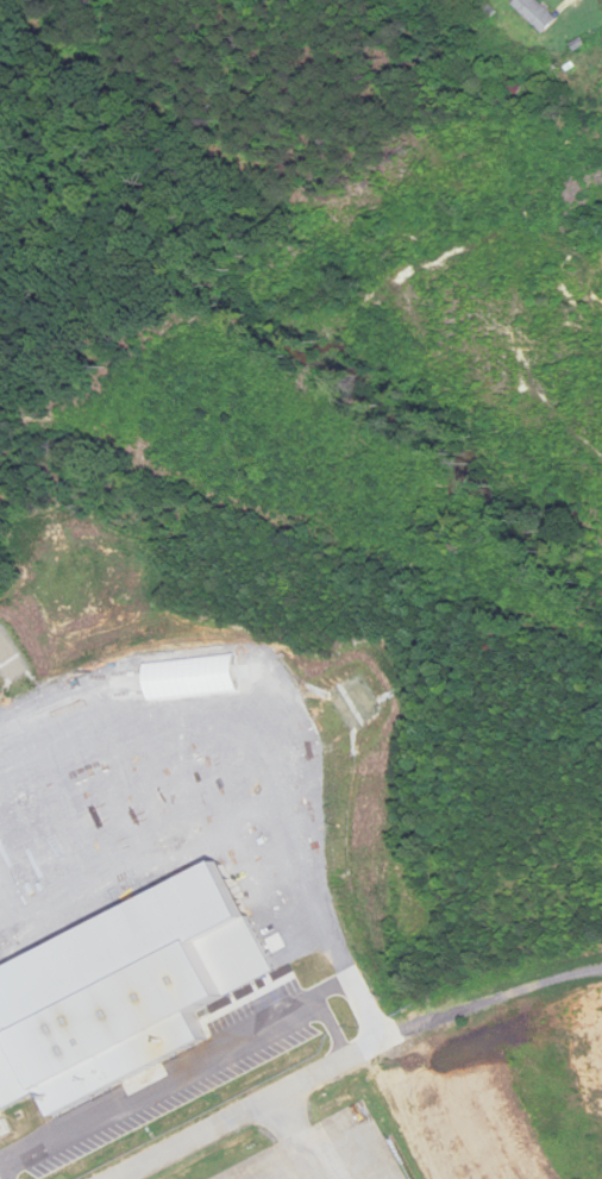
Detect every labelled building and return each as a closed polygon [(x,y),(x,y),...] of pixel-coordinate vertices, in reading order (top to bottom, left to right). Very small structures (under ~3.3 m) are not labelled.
[(537,0),(518,0),(513,5),(544,36),(558,21),(537,0)]
